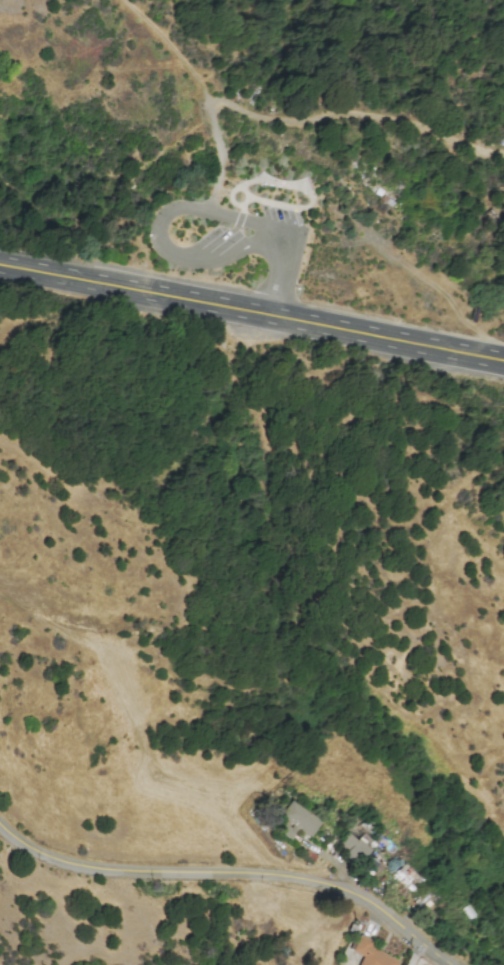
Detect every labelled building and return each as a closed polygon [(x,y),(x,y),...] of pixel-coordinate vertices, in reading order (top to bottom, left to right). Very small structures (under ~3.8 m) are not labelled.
[(297,829),(310,837),(320,821),(289,801),(280,816),(286,820),(278,832),(290,840),(297,829)] [(360,862),(369,850),(345,832),(336,844),(360,862)] [(398,960),(371,948),(374,942),(357,935),(350,951),(360,956),(357,964),(396,964),(398,960)]
